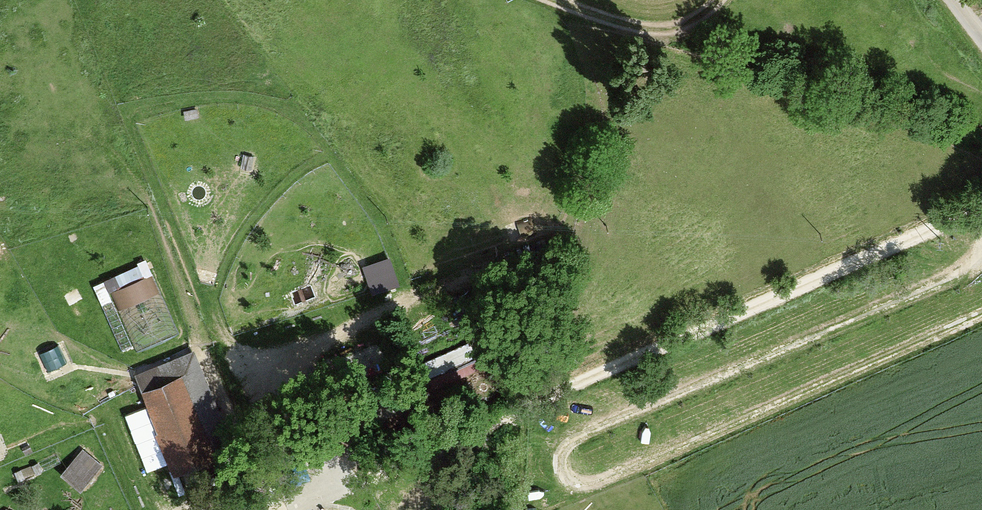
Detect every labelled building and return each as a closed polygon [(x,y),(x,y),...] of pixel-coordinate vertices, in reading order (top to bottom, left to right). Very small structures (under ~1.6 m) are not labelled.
[(390,260),(364,269),(372,295),(399,286),(390,260)] [(158,293),(146,265),(94,288),(101,306),(113,300),(117,310),(158,293)] [(41,356),(47,371),(66,363),(60,348),(41,356)] [(198,417),(182,379),(146,394),(176,470),(231,446),(215,409),(198,417)] [(102,466),(83,451),(63,476),(82,491),(102,466)]
